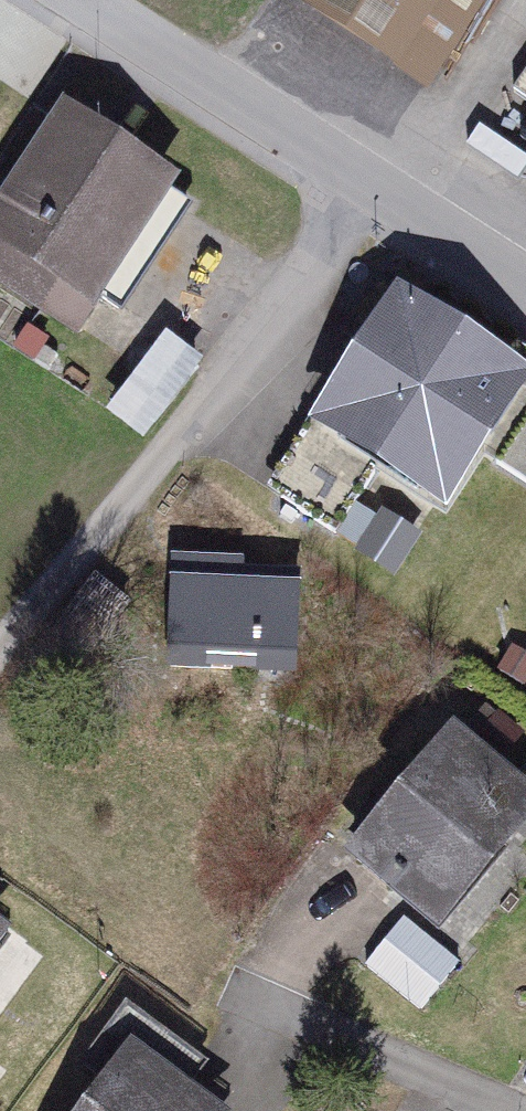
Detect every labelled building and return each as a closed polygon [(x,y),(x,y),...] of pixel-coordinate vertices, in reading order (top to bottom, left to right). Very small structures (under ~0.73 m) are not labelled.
[(311,14),(431,99),(501,0),(320,0),(311,14)] [(75,120),(0,245),(0,259),(118,328),(198,193),(75,120)] [(522,396),(399,316),(322,436),(445,515),(522,396)] [(107,411),(145,438),(204,357),(166,330),(107,411)] [(313,571),(179,569),(178,663),(312,665),(313,571)] [(429,713),(395,758),(428,784),(360,873),(460,949),(525,863),(525,788),(429,713)] [(0,923),(0,974),(24,940),(0,923)] [(462,971),(403,929),(370,976),(429,1018),(462,971)] [(99,1110),(224,1110),(142,1052),(99,1110)]
